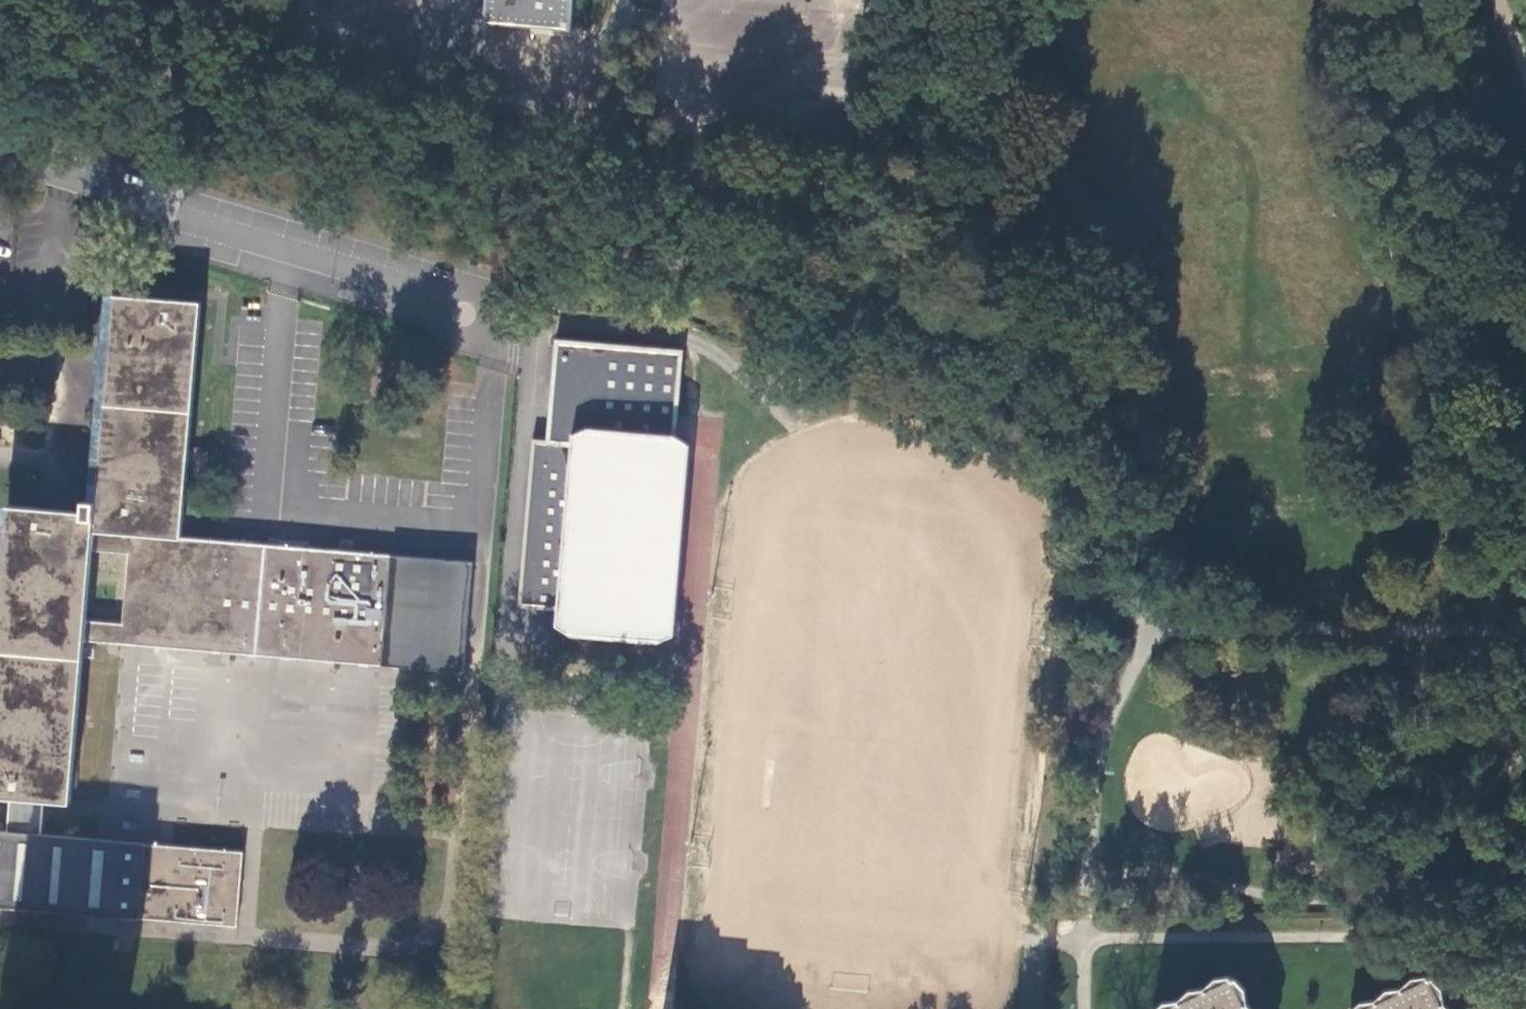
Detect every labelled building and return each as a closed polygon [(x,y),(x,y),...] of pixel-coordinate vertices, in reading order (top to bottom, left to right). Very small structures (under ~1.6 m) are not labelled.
[(570,29),(573,0),(488,0),(486,21),(570,29)] [(182,534),(200,300),(112,293),(106,371),(106,378),(96,500),(83,499),(82,510),(8,504),(0,602),(0,793),(12,794),(9,830),(0,829),(0,903),(237,922),(243,849),(43,833),(45,796),(72,798),(85,637),(86,618),(92,548),(93,527),(182,534)] [(579,630),(664,638),(681,632),(695,442),(683,434),(596,426),(581,433),(580,444),(541,441),(528,603),(567,607),(565,622),(579,630)] [(86,618),(85,637),(213,648),(221,538),(182,534),(93,527),(92,548),(128,551),(123,621),(86,618)] [(221,538),(213,648),(463,670),(472,560),(221,538)] [(1429,975),(1355,1008),(1444,1008),(1429,975)] [(1232,976),(1163,1008),(1248,1008),(1232,976)]
